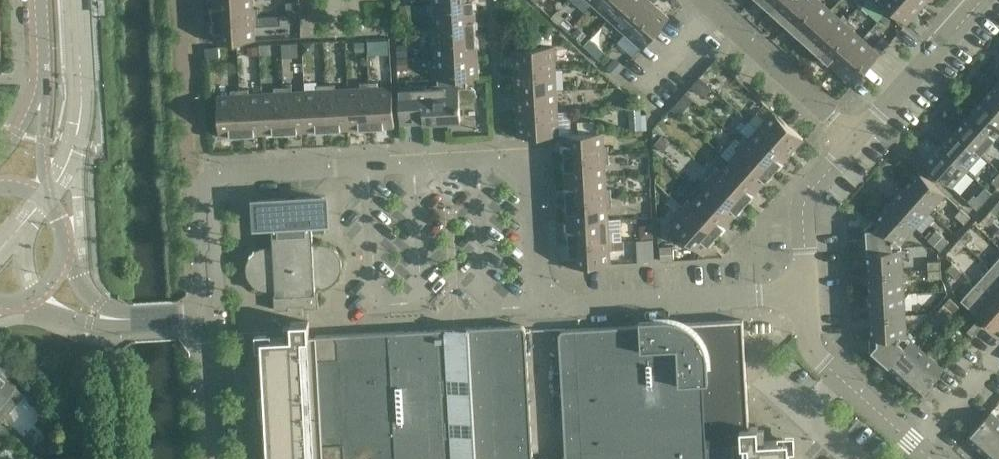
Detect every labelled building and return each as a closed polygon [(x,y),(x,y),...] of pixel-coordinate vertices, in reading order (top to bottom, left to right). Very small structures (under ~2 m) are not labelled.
[(213,19),(258,16),(258,7),(253,7),(253,0),(212,0),(213,19)] [(283,12),(300,12),(300,0),(283,0),(283,12)] [(433,3),(428,3),(429,10),(474,7),(474,0),(433,0),(433,3)] [(593,3),(609,17),(625,0),(595,0),(593,3)] [(609,17),(625,32),(652,2),(651,0),(625,0),(609,17)] [(771,10),(780,0),(760,0),(771,10)] [(771,10),(787,25),(809,0),(780,0),(771,10)] [(787,25),(803,39),(831,9),(821,0),(809,0),(787,25)] [(907,23),(922,6),(915,0),(881,0),(907,23)] [(652,2),(625,32),(642,47),(669,17),(652,2)] [(474,7),(429,10),(429,13),(434,13),(435,25),(430,26),(430,32),(476,30),(474,7)] [(831,9),(803,39),(820,54),(850,20),(843,14),(840,17),(831,9)] [(258,16),(213,19),(214,41),(255,39),(254,25),(259,25),(258,16)] [(850,20),(820,54),(836,68),(863,38),(853,29),(856,26),(850,20)] [(476,30),(430,32),(431,43),(435,43),(436,55),(477,53),(476,30)] [(863,38),(836,68),(852,83),(880,53),(863,38)] [(283,41),(285,54),(300,51),(298,39),(283,41)] [(367,53),(380,53),(380,39),(367,39),(367,53)] [(513,47),(515,70),(555,68),(554,45),(513,47)] [(477,53),(436,55),(438,78),(466,77),(478,76),(477,53)] [(725,89),(736,77),(714,58),(700,74),(716,90),(721,85),(725,89)] [(555,68),(515,70),(516,92),(556,89),(555,68)] [(716,90),(700,74),(689,86),(702,99),(713,88),(716,91),(716,90)] [(434,87),(423,88),(425,122),(461,120),(460,106),(468,106),(473,104),(476,101),(477,96),(476,91),(472,87),(467,86),(466,77),(438,78),(438,85),(434,85),(434,87)] [(378,81),(369,82),(372,127),(394,126),(392,85),(378,86),(378,81)] [(361,87),(348,88),(350,128),(372,127),(369,82),(360,82),(361,87)] [(998,82),(984,98),(998,111),(998,82)] [(317,89),(305,90),(307,130),(329,129),(326,84),(317,85),(317,89)] [(335,84),(326,84),(329,129),(350,128),(348,88),(335,88),(335,84)] [(292,86),(283,87),(285,132),(307,130),(305,90),(292,91),(292,86)] [(399,87),(401,123),(409,123),(409,129),(425,128),(425,122),(423,88),(423,86),(399,87)] [(274,92),(261,92),(264,133),(285,132),(283,87),(274,87),(274,92)] [(249,88),(239,89),(242,134),(264,133),(261,92),(249,93),(249,88)] [(219,135),(242,134),(239,89),(231,89),(231,94),(217,95),(219,135)] [(556,89),(516,92),(517,113),(558,111),(556,89)] [(984,98),(970,114),(996,137),(998,133),(998,111),(984,98)] [(558,111),(517,113),(518,136),(559,134),(558,111)] [(773,111),(758,127),(789,154),(804,138),(773,111)] [(996,137),(970,114),(955,130),(981,153),(996,137)] [(746,134),(740,140),(774,171),(789,154),(758,127),(750,137),(746,134)] [(981,153),(955,130),(941,146),(967,169),(981,153)] [(563,133),(563,134),(564,156),(610,153),(609,145),(604,145),(603,131),(563,133)] [(774,171),(740,140),(734,147),(738,150),(729,160),(760,187),(774,171)] [(967,169),(941,146),(926,163),(952,186),(967,169)] [(610,153),(564,156),(565,178),(606,175),(605,163),(610,163),(610,153)] [(717,166),(711,173),(745,203),(760,187),(729,160),(721,169),(717,166)] [(945,194),(919,171),(904,187),(930,210),(945,194)] [(745,203),(711,173),(706,179),(709,182),(700,192),(730,219),(745,203)] [(606,175),(565,178),(566,199),(612,197),(611,188),(607,188),(606,175)] [(930,210),(904,187),(890,203),(916,226),(930,210)] [(688,198),(682,205),(716,235),(730,219),(700,192),(692,201),(688,198)] [(978,209),(983,203),(973,194),(968,200),(978,209)] [(264,234),(264,245),(257,248),(251,254),(247,261),(247,269),(249,277),(254,283),(261,288),(269,289),(276,288),(276,292),(274,292),(274,308),(289,308),(289,305),(304,304),(304,307),(319,307),(318,290),(316,291),(316,286),(322,286),(330,284),(336,280),(340,274),(342,267),(342,259),(339,252),(334,247),(327,243),(320,242),(313,243),(313,232),(325,231),(324,212),(323,197),(311,197),(311,196),(295,197),(296,200),(286,200),(286,197),(271,198),(271,200),(259,200),(259,215),(260,234),(264,234)] [(612,197),(566,199),(568,221),(608,219),(608,206),(612,206),(612,197)] [(991,209),(997,215),(998,213),(998,200),(991,209)] [(916,226),(890,203),(875,220),(878,224),(879,223),(902,243),(902,242),(916,226)] [(716,235),(682,205),(676,211),(680,214),(670,225),(701,252),(716,235)] [(955,214),(965,223),(971,217),(961,208),(955,214)] [(997,215),(991,209),(982,219),(988,225),(997,215)] [(608,219),(568,221),(569,243),(614,240),(614,231),(609,231),(608,219)] [(858,253),(867,252),(867,250),(902,248),(902,243),(879,223),(878,224),(875,227),(866,228),(867,243),(858,243),(858,253)] [(934,245),(943,235),(936,229),(928,239),(934,245)] [(967,230),(959,239),(965,244),(973,235),(967,230)] [(940,250),(949,241),(943,235),(934,245),(940,250)] [(639,248),(655,247),(655,236),(639,237),(639,248)] [(957,253),(965,244),(959,239),(951,248),(957,253)] [(614,240),(569,243),(570,265),(610,263),(610,249),(614,249),(614,240)] [(674,244),(660,245),(661,260),(674,259),(674,244)] [(867,250),(867,252),(868,272),(903,270),(902,248),(867,250)] [(990,267),(998,275),(998,257),(990,267)] [(941,269),(941,260),(928,261),(929,269),(941,269)] [(947,269),(957,277),(963,271),(953,262),(947,269)] [(976,283),(998,303),(998,275),(990,267),(976,283)] [(942,277),(941,269),(929,269),(929,278),(942,277)] [(903,270),(868,272),(870,293),(904,291),(903,270)] [(961,299),(995,330),(998,325),(998,303),(976,283),(961,299)] [(904,291),(870,293),(871,315),(905,313),(904,291)] [(950,298),(944,304),(953,312),(959,306),(950,298)] [(953,312),(944,304),(939,311),(948,319),(953,312)] [(948,319),(939,311),(933,317),(942,325),(948,319)] [(905,313),(871,315),(872,338),(877,338),(877,336),(906,335),(905,313)] [(786,439),(759,441),(758,426),(749,426),(743,319),(562,328),(559,336),(564,458),(787,458),(786,439)] [(982,326),(976,320),(967,330),(973,336),(982,326)] [(526,330),(519,324),(457,327),(395,331),(388,338),(336,341),(332,334),(309,335),(309,321),(291,321),(292,336),(264,337),(272,458),(533,458),(526,330)] [(877,336),(877,338),(877,343),(871,350),(882,359),(876,366),(883,373),(889,366),(888,365),(911,339),(906,335),(877,336)] [(888,365),(889,366),(904,379),(927,353),(911,339),(888,365)] [(927,353),(904,379),(921,394),(944,368),(927,353)] [(14,385),(0,373),(0,422),(24,394),(14,385)] [(968,436),(984,451),(998,434),(998,418),(991,410),(968,436)] [(984,451),(993,458),(998,458),(998,434),(984,451)]
